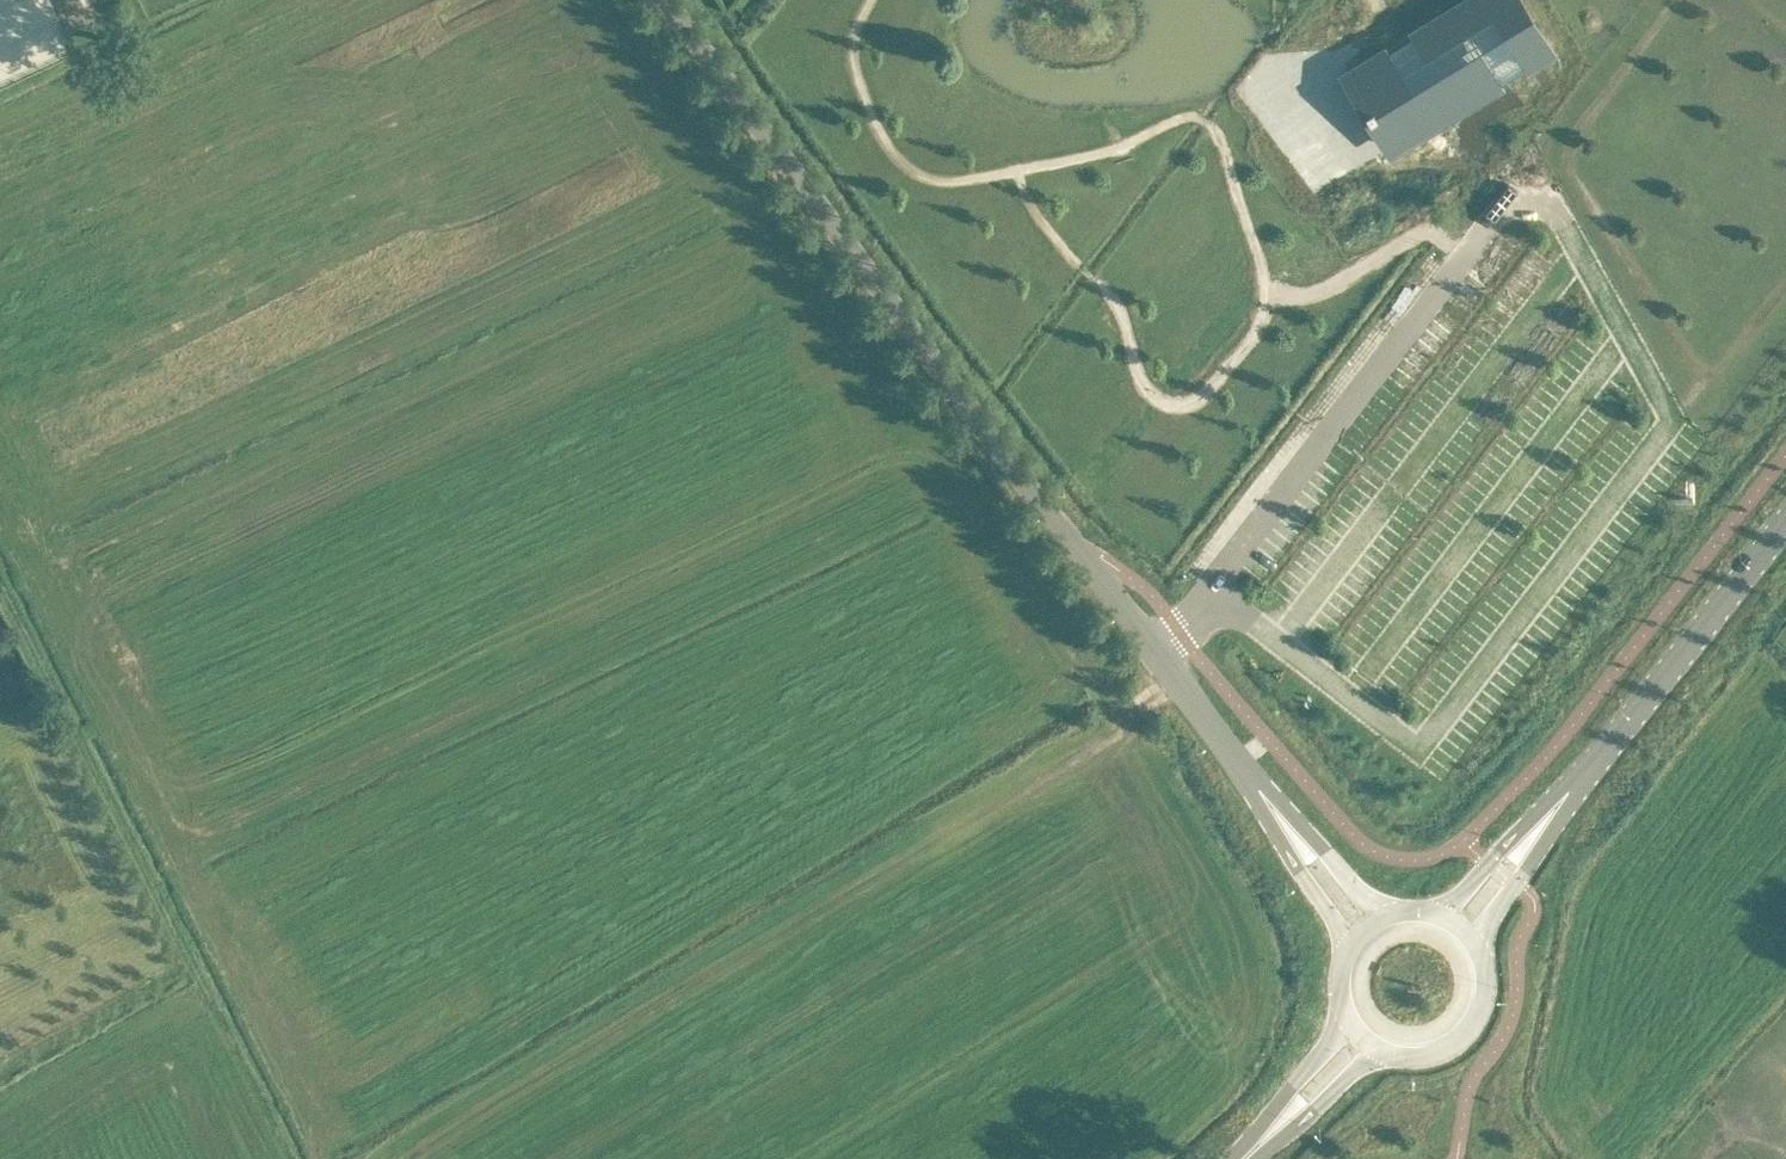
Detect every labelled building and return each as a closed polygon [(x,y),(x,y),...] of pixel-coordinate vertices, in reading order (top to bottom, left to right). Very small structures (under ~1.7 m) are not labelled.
[(1347,71),(1367,104),(1365,106),(1370,113),(1372,112),(1392,145),(1549,49),(1519,0),(1463,0),(1347,71)]
